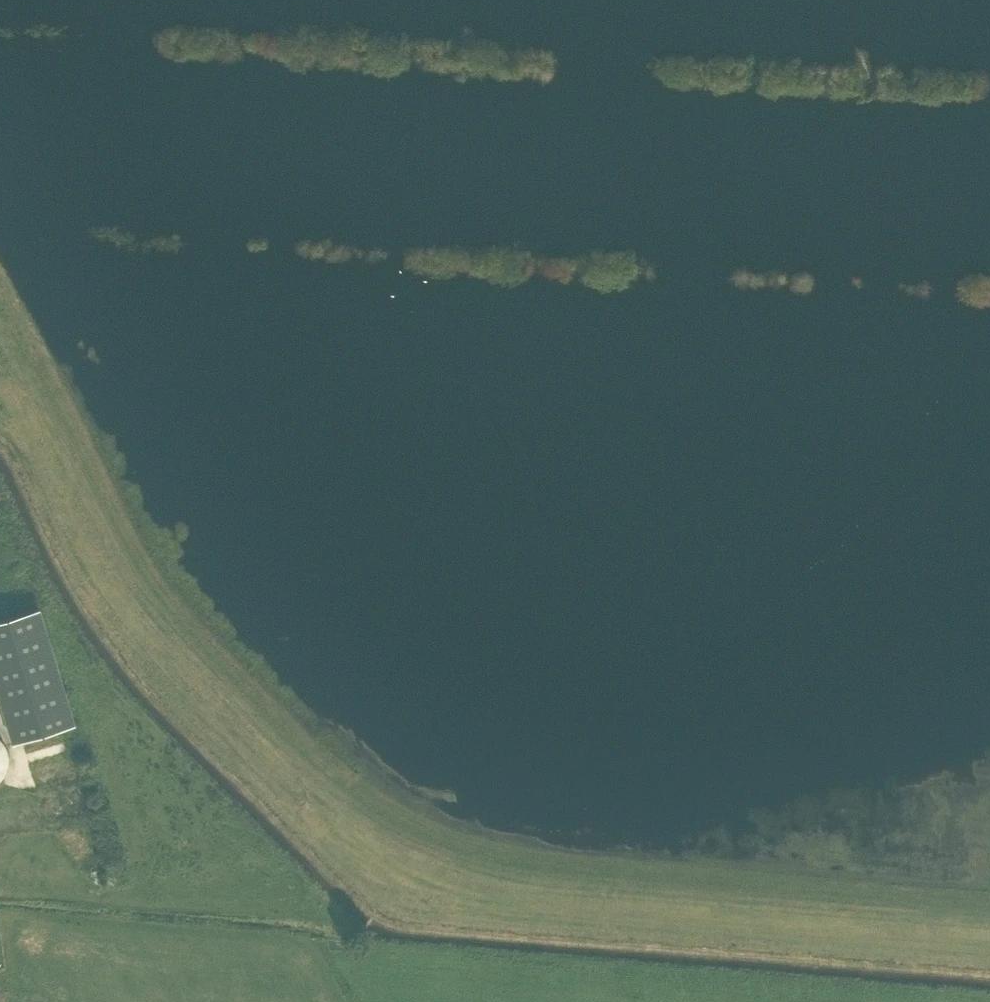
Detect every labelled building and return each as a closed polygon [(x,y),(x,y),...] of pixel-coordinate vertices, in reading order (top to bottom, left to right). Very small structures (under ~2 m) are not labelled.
[(40,608),(0,621),(0,704),(12,744),(76,724),(40,608)]
